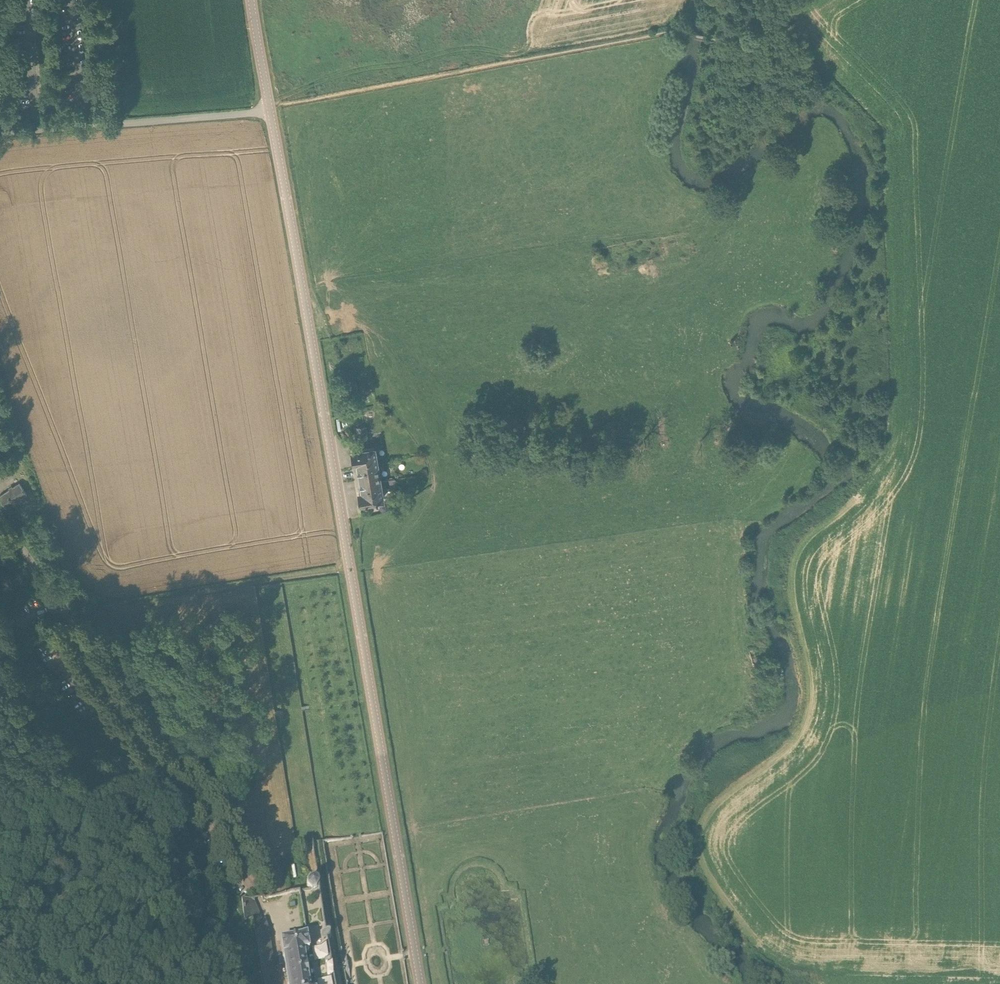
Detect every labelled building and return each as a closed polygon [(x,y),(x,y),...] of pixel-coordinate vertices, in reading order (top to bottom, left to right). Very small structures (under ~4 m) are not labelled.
[(357,428),(360,441),(369,439),(367,426),(357,428)] [(361,503),(384,499),(381,480),(378,464),(375,448),(352,452),(354,462),(357,461),(358,468),(361,486),(362,492),(359,492),(361,503)] [(17,481),(0,493),(0,499),(7,508),(12,504),(15,507),(22,502),(20,499),(26,494),(17,481)] [(316,890),(319,886),(319,881),(315,878),(310,879),(307,883),(308,887),(312,890),(316,890)] [(267,930),(264,920),(262,921),(253,899),(242,901),(245,920),(253,918),(265,983),(276,983),(267,930)] [(304,951),(309,950),(307,935),(282,939),(289,983),(309,983),(304,951)]
